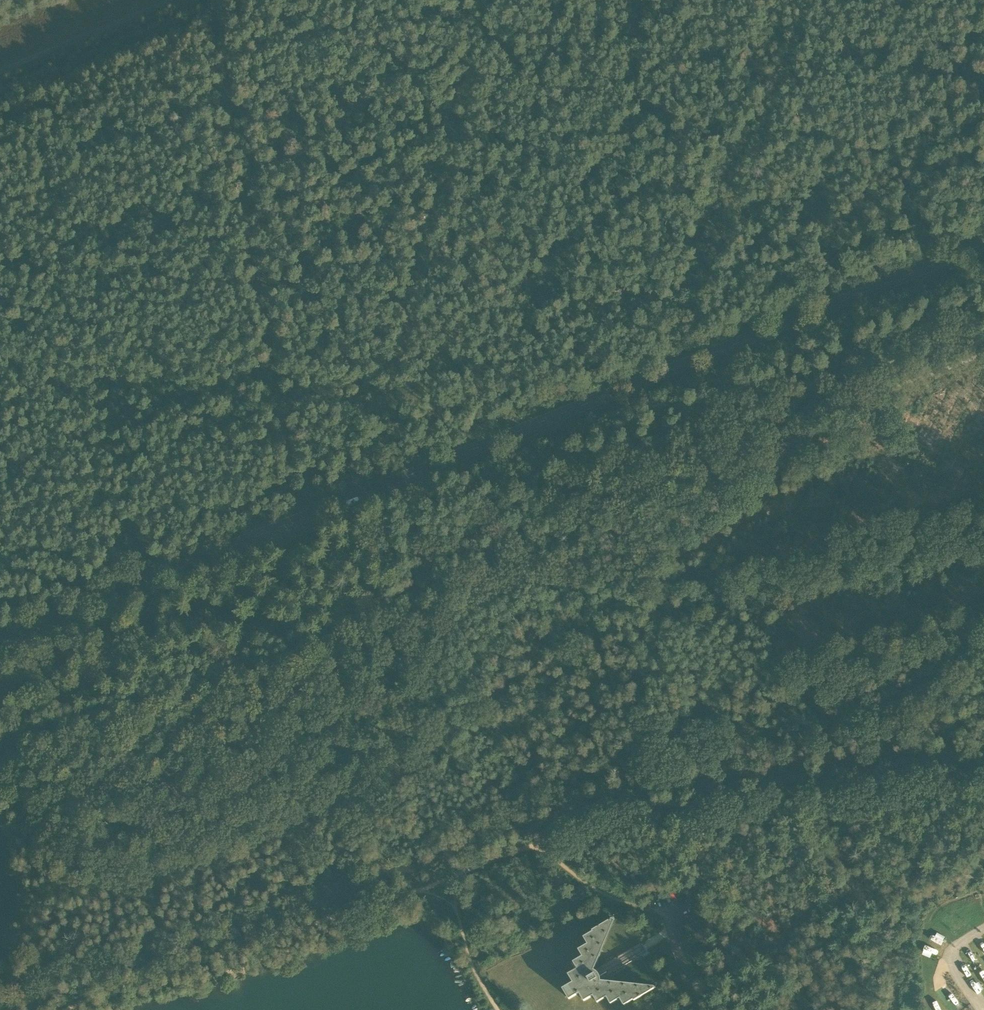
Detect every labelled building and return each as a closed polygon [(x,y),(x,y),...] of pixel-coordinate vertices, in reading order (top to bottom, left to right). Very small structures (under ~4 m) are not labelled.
[(640,943),(594,971),(592,968),(613,919),(612,919),(592,931),(593,932),(587,936),(590,941),(587,943),(588,944),(582,948),(585,954),(582,955),(583,957),(576,960),(580,966),(577,968),(577,969),(571,973),(575,978),(572,980),(573,982),(565,987),(571,997),(579,993),(581,995),(584,993),(587,999),(593,996),(594,997),(597,995),(600,1001),(606,997),(607,998),(610,996),(613,1002),(620,998),(620,1000),(623,998),(627,1004),(633,1000),(633,1001),(653,989),(601,983),(599,980),(646,953),(640,943)] [(618,982),(650,982),(650,974),(618,974),(618,982)]
